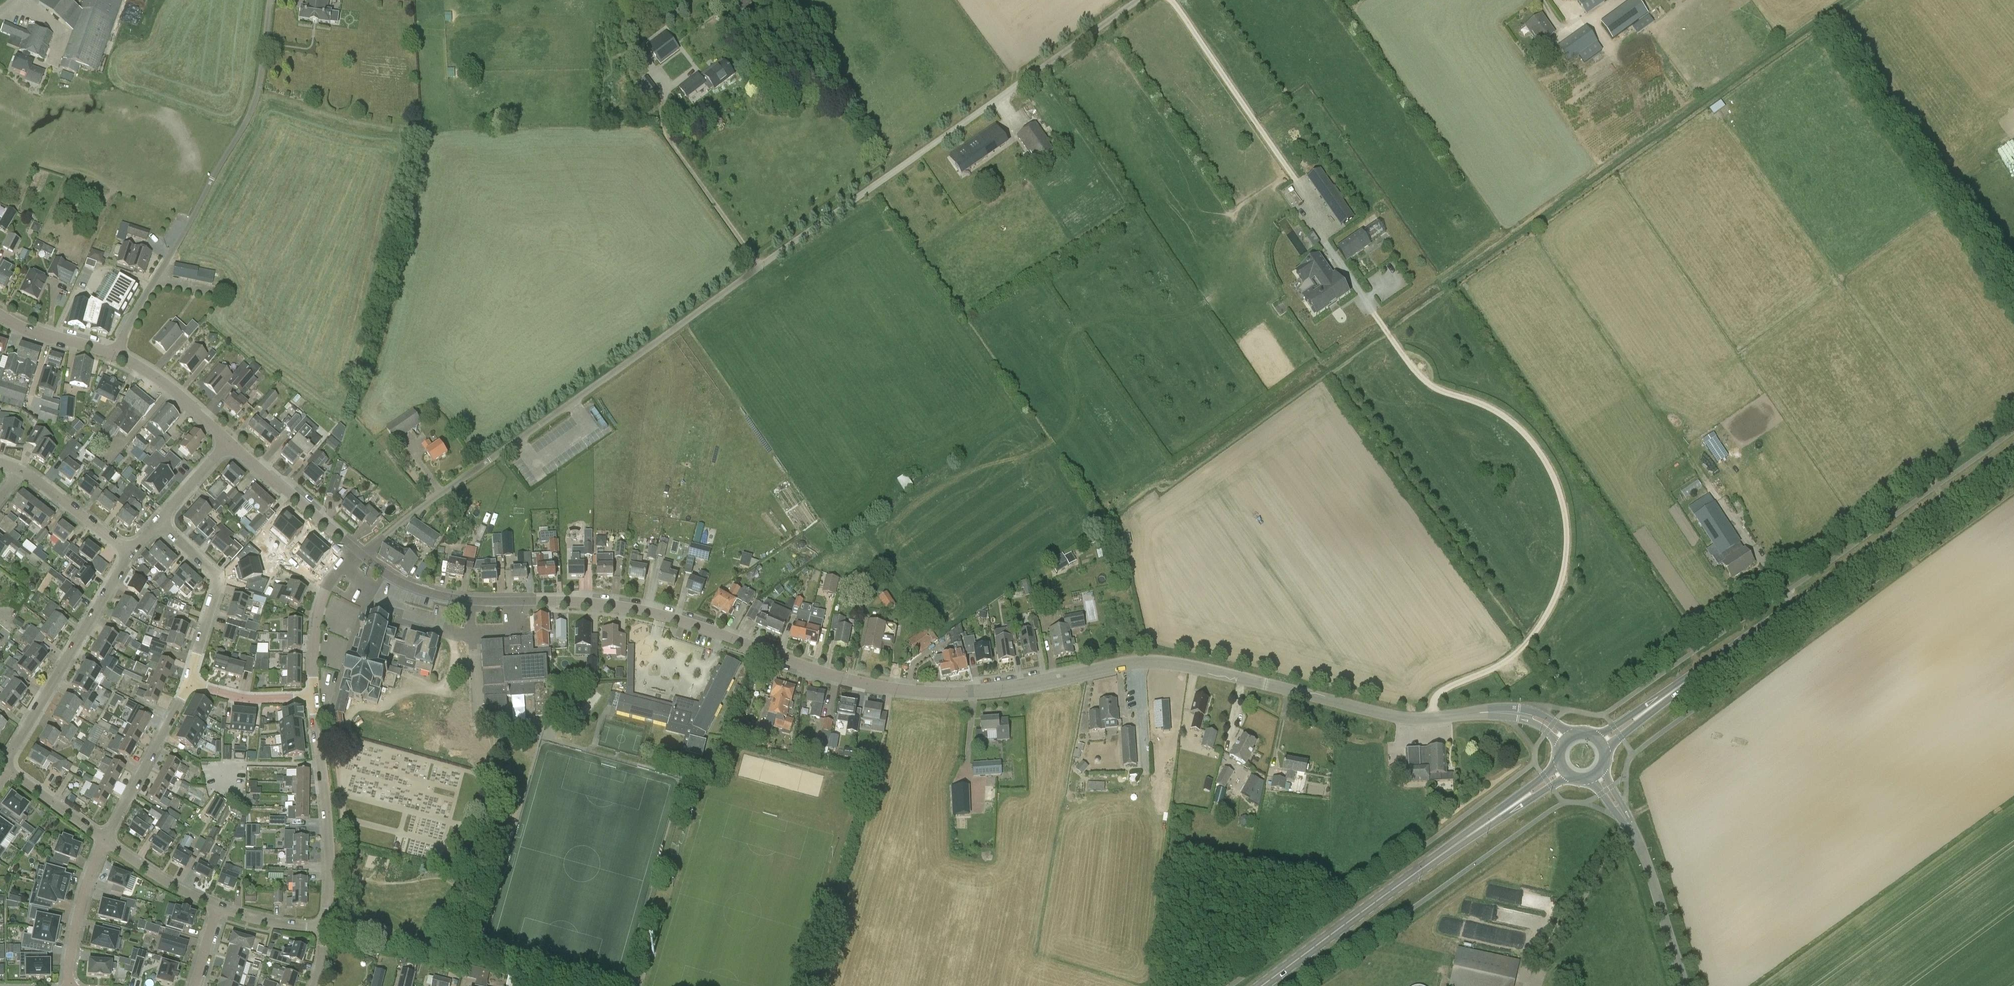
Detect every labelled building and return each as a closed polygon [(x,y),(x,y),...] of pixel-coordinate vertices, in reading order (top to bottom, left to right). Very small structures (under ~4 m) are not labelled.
[(65,26),(79,9),(67,0),(42,0),(38,5),(65,26)] [(79,66),(97,73),(114,21),(122,0),(84,0),(60,68),(76,74),(79,66)] [(309,7),(305,7),(303,19),(314,20),(314,21),(321,22),(321,21),(333,23),(333,22),(338,22),(339,12),(334,12),(334,11),(330,10),(331,0),(310,0),(309,7)] [(727,10),(732,17),(753,2),(752,0),(741,0),(727,10)] [(1603,0),(1578,0),(1577,1),(1586,14),(1604,2),(1603,0)] [(1600,23),(1612,40),(1647,14),(1637,0),(1631,0),(1600,23)] [(677,3),(663,14),(669,21),(683,10),(677,3)] [(1632,27),(1637,34),(1653,23),(1648,15),(1632,27)] [(1547,23),(1543,26),(1537,18),(1525,26),(1538,44),(1554,33),(1547,23)] [(0,31),(0,32),(22,42),(19,51),(44,61),(49,48),(47,48),(53,35),(28,25),(26,31),(5,22),(0,31)] [(1558,47),(1569,63),(1579,56),(1584,63),(1602,51),(1597,43),(1585,27),(1558,47)] [(679,47),(666,30),(648,44),(660,61),(679,47)] [(44,73),(31,68),(33,63),(17,57),(11,70),(27,76),(25,82),(39,87),(44,73)] [(724,62),(705,77),(714,89),(734,75),(724,62)] [(62,71),(60,77),(71,81),(74,75),(62,71)] [(698,75),(680,88),(687,97),(705,84),(698,75)] [(648,76),(639,83),(651,100),(660,93),(648,76)] [(1715,113),(1726,106),(1722,100),(1711,108),(1715,113)] [(1053,152),(1035,124),(1017,136),(1029,153),(1030,152),(1037,162),(1053,152)] [(984,153),(987,157),(1007,143),(1005,139),(996,126),(975,140),(984,153)] [(984,153),(975,140),(949,158),(961,174),(987,157),(984,153)] [(2013,168),(2013,150),(2013,147),(2001,152),(2008,171),(2013,168)] [(1354,218),(1342,201),(1333,187),(1320,169),(1306,179),(1341,228),(1354,218)] [(6,232),(17,214),(9,209),(3,219),(0,224),(0,228),(6,232)] [(31,230),(39,233),(42,225),(33,222),(31,230)] [(121,223),(116,239),(125,242),(127,235),(146,241),(149,232),(121,223)] [(1370,243),(1363,233),(1362,231),(1336,248),(1346,262),(1371,245),(1370,243)] [(1314,232),(1308,236),(1315,246),(1321,241),(1314,232)] [(8,234),(1,247),(13,254),(20,240),(8,234)] [(152,253),(135,247),(123,243),(121,247),(117,246),(114,248),(113,253),(114,256),(117,258),(116,263),(145,273),(152,253)] [(1317,290),(1305,299),(1314,313),(1326,305),(1328,307),(1336,301),(1334,299),(1346,291),(1334,274),(1332,276),(1319,257),(1297,273),(1303,282),(1309,278),(1314,286),(1317,290)] [(77,268),(55,258),(47,275),(59,280),(58,281),(68,286),(69,285),(71,286),(78,271),(76,270),(77,268)] [(87,260),(85,266),(94,269),(96,263),(87,260)] [(5,290),(12,278),(9,276),(13,268),(4,262),(0,270),(0,287),(5,290)] [(215,272),(198,269),(185,266),(175,265),(172,277),(195,282),(212,286),(212,285),(215,272)] [(47,279),(31,272),(21,292),(37,300),(47,279)] [(119,277),(117,280),(102,307),(96,304),(90,300),(88,304),(74,300),(68,325),(85,329),(86,327),(91,328),(90,330),(108,335),(115,314),(120,317),(137,287),(119,277)] [(182,333),(189,339),(198,327),(192,321),(182,333)] [(169,324),(153,342),(166,353),(181,335),(169,324)] [(22,404),(24,404),(32,376),(34,377),(37,366),(36,366),(40,351),(21,345),(16,360),(9,357),(5,371),(1,385),(0,386),(0,397),(0,403),(21,409),(22,404)] [(194,346),(179,364),(192,375),(204,361),(208,365),(216,355),(211,351),(207,356),(194,346)] [(46,367),(47,367),(47,369),(43,368),(37,388),(45,391),(43,397),(42,397),(39,407),(41,408),(59,413),(59,412),(56,412),(60,402),(52,399),(60,373),(55,372),(55,370),(59,371),(63,359),(50,355),(46,367)] [(87,388),(93,363),(75,359),(69,385),(87,388)] [(240,412),(245,407),(247,404),(241,399),(248,391),(245,388),(254,377),(253,377),(260,368),(252,363),(250,366),(248,368),(238,379),(232,387),(237,391),(232,396),(224,407),(236,417),(237,417),(238,418),(242,414),(240,412)] [(233,375),(238,379),(248,368),(243,363),(233,375)] [(219,367),(204,385),(216,395),(231,377),(219,367)] [(115,404),(123,387),(103,378),(95,395),(115,404)] [(128,438),(144,418),(155,405),(135,389),(124,402),(98,435),(107,442),(117,429),(128,438)] [(267,429),(262,424),(268,417),(264,414),(278,398),(271,391),(257,407),(262,412),(248,428),(259,438),(267,429)] [(74,398),(60,398),(59,423),(67,423),(68,419),(73,419),(74,398)] [(165,406),(150,424),(145,430),(155,439),(150,447),(151,448),(149,451),(153,454),(155,452),(157,453),(158,454),(162,449),(166,445),(170,439),(165,435),(179,418),(165,406)] [(55,426),(59,413),(41,408),(37,420),(55,426)] [(385,428),(395,442),(422,424),(412,410),(385,428)] [(8,422),(9,414),(0,413),(0,425),(1,425),(1,426),(4,427),(2,433),(3,433),(0,443),(7,445),(7,447),(16,447),(18,440),(20,441),(23,433),(19,432),(21,426),(8,422)] [(74,438),(84,424),(75,418),(66,433),(74,438)] [(293,432),(298,436),(280,456),(293,467),(299,460),(303,461),(322,440),(306,426),(309,423),(304,418),(293,432)] [(343,440),(345,426),(336,424),(334,438),(343,440)] [(278,426),(273,433),(267,429),(259,438),(270,447),(284,431),(278,426)] [(55,450),(48,446),(53,437),(35,427),(29,436),(41,443),(32,458),(44,465),(49,457),(50,458),(55,450)] [(194,431),(184,443),(180,448),(190,456),(204,439),(194,431)] [(332,436),(327,442),(336,449),(341,444),(332,436)] [(133,446),(130,450),(143,462),(147,457),(142,452),(148,446),(139,437),(132,445),(133,446)] [(79,471),(72,466),(78,458),(76,456),(82,448),(72,440),(58,458),(67,465),(59,474),(70,483),(79,471)] [(440,443),(433,447),(429,441),(422,445),(434,463),(448,454),(440,443)] [(323,477),(318,472),(328,460),(317,451),(306,463),(311,467),(303,476),(315,486),(323,477)] [(158,454),(157,453),(155,452),(153,454),(149,459),(147,457),(143,462),(142,463),(148,469),(146,472),(151,477),(147,482),(146,480),(141,485),(150,493),(152,491),(158,496),(173,477),(164,470),(170,463),(176,468),(181,462),(169,452),(163,459),(158,454)] [(131,474),(134,471),(129,466),(122,475),(133,485),(137,479),(131,474)] [(232,467),(222,478),(207,495),(210,498),(223,509),(237,494),(232,489),(226,497),(222,493),(227,488),(224,485),(226,482),(234,489),(244,478),(232,467)] [(108,484),(116,474),(108,468),(100,478),(108,484)] [(98,489),(93,485),(98,480),(88,473),(79,484),(81,485),(78,489),(91,499),(98,489)] [(903,489),(912,486),(908,475),(899,478),(903,489)] [(325,495),(335,498),(341,480),(332,477),(325,495)] [(123,507),(132,496),(137,489),(130,484),(122,494),(123,495),(117,503),(123,507)] [(117,504),(111,499),(118,491),(111,486),(97,504),(109,514),(117,504)] [(246,503),(252,509),(264,496),(254,487),(243,499),(237,494),(223,509),(224,510),(233,518),(246,503)] [(141,504),(146,497),(137,489),(132,496),(141,504)] [(348,497),(349,498),(340,508),(351,517),(360,506),(354,501),(359,496),(353,490),(348,497)] [(11,506),(22,515),(32,501),(22,493),(11,506)] [(1709,494),(1689,507),(1720,556),(1721,555),(1725,562),(1722,564),(1732,579),(1743,571),(1742,570),(1754,563),(1745,549),(1744,549),(1737,554),(1733,548),(1740,543),(1709,494)] [(274,505),(264,496),(252,509),(259,515),(251,524),(248,527),(257,534),(268,522),(263,517),(269,510),(274,505)] [(224,510),(223,509),(210,498),(205,504),(218,516),(224,510)] [(34,499),(32,501),(22,515),(18,519),(28,528),(32,523),(43,509),(36,504),(38,502),(34,499)] [(124,507),(126,509),(118,520),(130,529),(138,518),(131,512),(137,504),(131,499),(124,507)] [(1737,501),(1733,504),(1738,513),(1743,510),(1737,501)] [(199,502),(191,511),(212,530),(216,527),(207,518),(211,513),(199,502)] [(375,510),(375,511),(368,506),(364,510),(360,506),(351,517),(360,526),(364,521),(371,527),(380,516),(380,515),(381,514),(381,513),(380,512),(380,511),(379,510),(378,510),(377,510),(376,510),(375,510)] [(32,523),(42,531),(34,541),(38,545),(38,544),(39,545),(48,534),(44,530),(54,517),(43,509),(32,523)] [(191,511),(183,521),(195,531),(197,529),(209,539),(213,534),(215,532),(212,530),(191,511)] [(270,521),(262,531),(267,535),(269,533),(277,540),(293,522),(292,521),(293,519),(288,515),(287,516),(285,514),(283,517),(275,525),(270,521)] [(6,518),(2,523),(12,531),(16,526),(6,518)] [(406,532),(419,541),(428,528),(414,519),(406,532)] [(293,522),(277,540),(286,548),(284,550),(289,554),(297,545),(292,540),(302,529),(300,528),(302,526),(296,522),(295,523),(293,522)] [(0,525),(0,530),(6,535),(8,537),(9,536),(12,531),(2,523),(0,525)] [(52,536),(59,541),(51,551),(62,560),(65,557),(62,555),(70,546),(66,542),(73,533),(62,524),(52,536)] [(218,538),(211,546),(227,560),(229,559),(234,553),(229,549),(232,545),(228,540),(232,535),(221,525),(214,534),(218,538)] [(441,538),(428,528),(419,541),(432,550),(441,538)] [(572,552),(572,565),(569,565),(569,577),(585,577),(584,564),(579,564),(579,556),(592,556),(592,531),(583,531),(584,552),(572,552)] [(557,532),(540,534),(540,542),(550,542),(550,554),(559,553),(559,541),(557,541),(557,532)] [(6,535),(1,540),(0,539),(0,558),(1,559),(1,558),(3,559),(9,552),(14,555),(13,557),(14,558),(18,553),(27,560),(31,554),(22,547),(9,536),(8,537),(6,535)] [(596,536),(596,547),(606,547),(606,544),(608,544),(608,541),(606,541),(606,537),(596,536)] [(297,545),(289,554),(294,559),(296,556),(304,564),(320,546),(319,544),(320,543),(315,538),(314,539),(312,538),(302,549),(297,545)] [(662,538),(660,538),(656,556),(665,558),(669,540),(662,538)] [(649,547),(647,559),(655,561),(658,541),(653,540),(652,548),(649,547)] [(512,541),(503,542),(504,556),(513,555),(512,541)] [(79,553),(92,563),(89,566),(91,568),(95,571),(103,561),(97,557),(100,553),(87,543),(79,553)] [(380,556),(394,566),(402,552),(388,543),(380,556)] [(617,543),(615,558),(624,559),(625,544),(617,543)] [(44,549),(39,545),(38,544),(38,545),(31,554),(40,561),(41,561),(43,563),(48,557),(41,552),(44,549)] [(691,544),(688,558),(707,562),(711,549),(691,544)] [(159,545),(149,556),(145,561),(154,569),(168,553),(166,552),(166,549),(163,546),(160,547),(159,545)] [(234,570),(233,571),(235,576),(258,570),(255,560),(259,556),(248,545),(237,558),(242,562),(234,571),(234,570)] [(320,546),(304,564),(312,571),(311,573),(316,578),(324,568),(319,564),(323,560),(329,553),(327,551),(328,550),(323,545),(322,547),(320,546)] [(495,557),(503,557),(502,545),(494,545),(495,557)] [(463,579),(465,569),(473,571),(477,548),(466,546),(464,558),(462,558),(461,563),(451,561),(448,576),(463,579)] [(82,570),(79,574),(76,572),(70,580),(78,586),(79,585),(85,589),(94,577),(88,572),(91,568),(89,566),(69,550),(65,557),(82,570)] [(411,551),(408,556),(402,552),(394,566),(393,566),(403,572),(403,574),(406,576),(408,575),(409,575),(417,561),(419,556),(411,551)] [(647,569),(636,567),(638,553),(632,552),(629,565),(631,566),(629,578),(645,581),(647,569)] [(176,561),(174,559),(175,557),(172,554),(169,555),(168,553),(154,569),(159,574),(152,582),(160,589),(167,580),(163,576),(176,561)] [(530,554),(517,555),(518,569),(512,569),(513,580),(527,579),(527,569),(531,569),(530,554)] [(743,554),(740,566),(749,569),(751,560),(752,556),(743,554)] [(1064,558),(1062,555),(1050,563),(1057,574),(1075,562),(1069,554),(1064,558)] [(554,565),(549,566),(548,555),(536,556),(536,557),(532,558),(533,567),(538,566),(539,578),(555,577),(554,565)] [(613,576),(613,565),(613,555),(596,555),(596,566),(598,566),(598,576),(613,576)] [(691,575),(695,560),(688,558),(684,574),(691,575)] [(677,575),(670,573),(673,563),(664,560),(658,583),(674,587),(677,575)] [(497,569),(491,569),(491,561),(483,562),(484,569),(482,570),(483,582),(497,581),(497,569)] [(417,575),(421,577),(427,566),(423,564),(417,575)] [(145,579),(150,573),(142,566),(137,572),(145,579)] [(755,568),(746,575),(750,581),(759,574),(758,572),(762,569),(760,566),(755,568)] [(184,568),(174,579),(171,583),(167,580),(160,589),(166,594),(174,586),(180,591),(193,576),(191,574),(191,572),(188,569),(186,570),(184,568)] [(78,606),(76,605),(81,599),(72,592),(75,588),(50,569),(47,574),(62,586),(58,591),(67,597),(62,603),(72,611),(73,610),(74,611),(78,606)] [(258,570),(235,576),(237,582),(246,584),(244,591),(262,596),(268,582),(266,582),(261,580),(258,570)] [(701,596),(705,583),(708,574),(700,571),(697,580),(691,578),(687,591),(701,596)] [(202,584),(200,582),(200,580),(197,577),(195,578),(193,576),(180,591),(178,592),(187,600),(197,590),(199,590),(202,587),(201,585),(202,584)] [(826,576),(822,592),(835,595),(839,579),(826,576)] [(139,596),(142,598),(140,602),(152,609),(157,601),(148,596),(150,594),(143,590),(146,585),(135,578),(128,590),(139,596)] [(43,583),(38,591),(42,594),(47,586),(43,583)] [(290,584),(287,590),(275,585),(268,600),(285,607),(288,601),(300,607),(307,591),(290,584)] [(780,585),(774,590),(779,596),(785,592),(780,585)] [(728,615),(737,599),(748,606),(755,593),(744,587),(742,590),(734,586),(729,595),(721,591),(712,606),(728,615)] [(886,593),(878,598),(887,612),(896,606),(886,593)] [(254,594),(252,601),(234,596),(230,608),(245,612),(246,607),(251,609),(253,602),(264,605),(267,598),(254,594)] [(797,598),(793,607),(800,610),(804,600),(797,598)] [(130,618),(133,613),(138,616),(139,613),(147,618),(152,609),(140,602),(137,607),(124,599),(117,610),(130,618)] [(171,599),(167,609),(177,613),(188,617),(191,609),(180,605),(181,603),(171,599)] [(763,606),(755,601),(746,618),(753,623),(763,606)] [(49,621),(47,624),(59,634),(67,624),(55,615),(59,609),(51,602),(41,615),(49,621)] [(782,636),(793,611),(783,607),(782,611),(773,607),(768,619),(760,616),(756,624),(765,628),(764,628),(782,636)] [(68,623),(72,619),(61,608),(57,612),(68,623)] [(249,618),(243,616),(245,612),(230,608),(227,619),(240,623),(238,629),(244,631),(244,630),(256,633),(258,625),(247,622),(249,618)] [(172,630),(170,635),(184,640),(188,628),(174,623),(177,613),(167,609),(163,619),(166,620),(163,627),(172,630)] [(133,624),(128,621),(130,618),(117,610),(111,620),(124,628),(124,627),(129,630),(133,624)] [(791,638),(804,642),(810,617),(811,614),(799,611),(796,623),(794,623),(791,638)] [(1074,654),(1072,647),(1075,646),(1074,640),(1071,640),(1068,626),(1084,623),(1082,613),(1063,617),(1064,626),(1050,629),(1055,657),(1074,654)] [(397,677),(397,676),(400,677),(402,670),(389,667),(390,660),(388,659),(390,654),(406,659),(406,661),(417,664),(416,670),(431,675),(433,668),(437,653),(436,653),(439,642),(428,639),(428,640),(426,640),(424,639),(418,638),(417,634),(411,633),(409,635),(406,644),(395,641),(397,633),(388,631),(389,630),(390,629),(389,628),(387,629),(390,621),(391,620),(390,620),(389,621),(385,619),(381,618),(377,617),(372,616),(372,615),(372,616),(370,623),(369,623),(368,623),(369,624),(368,627),(362,625),(360,631),(361,632),(359,640),(357,640),(356,639),(354,650),(356,650),(353,658),(350,657),(349,657),(349,658),(345,673),(344,674),(345,675),(346,674),(344,680),(336,707),(334,714),(336,736),(345,735),(343,714),(345,714),(349,699),(353,700),(354,700),(355,699),(362,701),(362,702),(363,702),(363,701),(377,705),(378,702),(381,691),(380,691),(382,684),(383,684),(383,686),(394,689),(396,682),(397,677)] [(535,634),(537,634),(537,647),(549,646),(548,633),(549,633),(548,616),(534,617),(535,634)] [(851,628),(844,627),(845,619),(834,616),(831,631),(837,632),(835,644),(847,646),(851,628)] [(824,621),(810,617),(804,642),(818,645),(824,621)] [(1035,642),(1034,637),(1033,631),(1038,630),(1036,618),(1028,619),(1029,629),(1020,631),(1025,656),(1037,654),(1034,642),(1035,642)] [(282,628),(288,628),(288,635),(301,635),(301,621),(282,621),(282,628)] [(566,622),(556,622),(556,640),(566,640),(566,622)] [(882,653),(883,646),(890,648),(893,646),(896,628),(895,626),(888,625),(887,626),(868,622),(863,649),(882,653)] [(47,624),(44,628),(40,625),(36,630),(31,625),(25,632),(40,644),(45,638),(52,643),(59,634),(47,624)] [(224,632),(236,636),(238,629),(226,625),(224,632)] [(589,646),(589,659),(587,659),(587,678),(597,678),(597,660),(597,635),(591,635),(591,626),(576,625),(576,646),(589,646)] [(967,669),(963,652),(960,637),(962,637),(962,634),(961,634),(960,625),(948,634),(949,639),(950,639),(951,646),(953,645),(955,654),(943,656),(945,665),(940,666),(941,673),(951,671),(952,675),(957,674),(957,672),(967,669)] [(1014,658),(1012,646),(1017,645),(1014,627),(997,630),(995,633),(1000,661),(1014,658)] [(930,628),(909,643),(917,655),(931,645),(930,644),(937,639),(930,628)] [(602,649),(616,650),(616,658),(626,658),(626,636),(618,636),(618,629),(603,629),(602,649)] [(36,649),(40,644),(25,632),(25,633),(21,630),(17,636),(21,639),(20,640),(28,647),(22,655),(25,657),(39,668),(47,657),(36,649)] [(111,649),(115,643),(125,649),(131,640),(118,632),(115,637),(105,630),(98,642),(113,651),(113,650),(111,649)] [(989,646),(982,647),(981,643),(975,644),(974,637),(966,638),(966,633),(962,634),(962,637),(967,656),(975,654),(977,665),(992,662),(989,646)] [(170,635),(169,639),(161,636),(158,642),(152,640),(149,648),(164,653),(166,646),(180,651),(184,640),(170,635)] [(288,635),(288,642),(282,641),(281,650),(301,650),(301,635),(288,635)] [(533,651),(532,638),(498,640),(498,642),(481,643),(486,722),(508,721),(507,696),(511,696),(511,697),(534,695),(536,717),(572,714),(570,697),(560,697),(560,690),(544,691),(544,683),(548,683),(546,659),(551,658),(551,650),(533,651)] [(102,661),(99,665),(120,678),(121,676),(113,671),(118,663),(109,658),(113,651),(98,642),(91,654),(102,661)] [(138,651),(148,656),(151,649),(141,645),(138,651)] [(257,645),(256,654),(267,654),(268,645),(257,645)] [(230,663),(222,661),(224,652),(217,650),(214,659),(216,659),(213,671),(227,675),(230,663)] [(256,661),(253,671),(260,671),(262,661),(268,661),(268,654),(256,654),(256,661)] [(230,663),(227,675),(241,679),(244,667),(252,669),(253,660),(240,656),(238,665),(230,663)] [(25,657),(19,665),(11,659),(4,667),(8,670),(16,676),(20,670),(31,678),(39,668),(25,657)] [(280,672),(287,672),(300,672),(300,658),(279,658),(279,666),(280,666),(280,672)] [(633,695),(633,687),(628,687),(625,697),(620,696),(616,712),(667,726),(666,731),(685,737),(681,752),(702,757),(706,742),(702,741),(705,734),(706,734),(740,665),(727,658),(722,668),(718,666),(699,705),(674,702),(673,705),(633,695)] [(162,659),(156,673),(168,678),(173,664),(162,659)] [(122,675),(141,683),(143,677),(145,678),(148,670),(130,662),(122,675)] [(99,665),(96,670),(85,664),(79,675),(98,686),(99,687),(104,678),(115,685),(120,678),(99,665)] [(11,683),(5,691),(19,702),(27,692),(16,684),(20,679),(16,676),(8,670),(3,677),(11,683)] [(287,672),(287,680),(281,680),(281,687),(300,687),(300,672),(287,672)] [(162,692),(168,678),(156,673),(150,687),(162,692)] [(83,693),(79,698),(97,708),(99,705),(95,702),(97,698),(92,695),(98,686),(79,675),(72,686),(83,693)] [(786,718),(788,709),(790,709),(792,709),(793,704),(792,703),(791,703),(795,688),(775,682),(771,698),(773,698),(765,726),(759,725),(756,735),(770,738),(776,716),(777,716),(775,723),(774,727),(790,732),(793,720),(786,718)] [(135,697),(144,701),(156,706),(162,692),(150,687),(147,694),(138,690),(135,697)] [(807,702),(813,704),(810,717),(820,719),(825,693),(809,690),(807,702)] [(1,696),(0,696),(0,705),(0,704),(11,712),(19,702),(5,691),(1,696)] [(114,695),(109,706),(114,709),(118,702),(121,704),(123,700),(114,695)] [(1191,713),(1194,714),(1190,729),(1200,732),(1209,700),(1195,696),(1191,713)] [(79,698),(76,703),(66,697),(59,708),(74,717),(80,707),(88,713),(91,709),(95,712),(97,708),(79,698)] [(195,698),(189,708),(207,718),(213,708),(195,698)] [(841,701),(838,715),(837,722),(848,724),(846,731),(858,733),(862,711),(855,709),(856,704),(841,701)] [(1115,701),(1100,702),(1101,712),(1090,713),(1091,731),(1104,730),(1104,722),(1118,721),(1117,713),(1116,713),(1115,701)] [(132,727),(144,733),(150,721),(139,714),(143,709),(128,702),(124,707),(132,712),(126,723),(128,725),(132,727)] [(1164,707),(1157,707),(1158,729),(1165,729),(1165,728),(1172,727),(1170,702),(1163,703),(1164,707)] [(863,722),(873,724),(871,732),(884,734),(887,714),(881,713),(882,708),(875,707),(875,706),(874,704),(869,704),(868,704),(868,706),(866,705),(863,722)] [(64,725),(61,730),(73,738),(77,731),(69,726),(74,717),(59,708),(53,719),(64,725)] [(202,728),(207,718),(189,708),(184,718),(205,730),(202,728)] [(241,732),(243,712),(232,710),(230,730),(241,732)] [(302,710),(301,710),(281,712),(283,723),(279,723),(279,724),(299,722),(301,721),(303,721),(302,710)] [(255,713),(243,712),(241,732),(252,733),(255,713)] [(187,720),(182,730),(200,740),(205,730),(184,718),(184,719),(187,720)] [(998,740),(1009,739),(1008,719),(998,720),(998,719),(981,720),(982,731),(976,731),(977,739),(987,739),(987,732),(997,732),(998,740)] [(832,721),(824,720),(820,739),(829,741),(832,721)] [(279,724),(280,736),(301,733),(299,722),(279,724)] [(86,741),(95,746),(104,730),(94,725),(86,741)] [(122,735),(127,737),(125,740),(136,747),(144,733),(132,727),(128,725),(122,735)] [(111,726),(108,732),(115,736),(118,730),(111,726)] [(61,730),(58,736),(47,729),(39,741),(52,749),(57,740),(66,746),(68,742),(70,743),(73,738),(61,730)] [(1121,729),(1120,730),(1123,766),(1137,765),(1134,729),(1121,729)] [(200,740),(182,730),(176,740),(194,750),(200,740)] [(1217,733),(1206,730),(1201,747),(1212,750),(1217,733)] [(280,736),(282,747),(302,744),(301,737),(301,733),(280,736)] [(1252,749),(1256,742),(1243,735),(1239,742),(1238,741),(1230,756),(1245,765),(1254,750),(1252,749)] [(109,749),(118,753),(129,760),(136,747),(125,740),(116,736),(109,749)] [(86,742),(76,758),(81,761),(84,757),(88,759),(95,747),(86,742)] [(283,757),(301,755),(303,755),(302,744),(282,747),(283,757)] [(840,747),(839,756),(853,758),(854,749),(840,747)] [(42,769),(46,761),(53,765),(51,768),(59,773),(62,769),(68,773),(72,765),(51,753),(49,757),(35,748),(28,761),(42,769)] [(1405,750),(1407,783),(1453,781),(1453,774),(1446,774),(1445,748),(1405,750)] [(881,756),(865,754),(864,763),(879,765),(881,756)] [(101,764),(110,768),(106,776),(117,782),(125,769),(104,758),(101,764)] [(169,759),(162,772),(174,779),(178,772),(185,776),(188,769),(181,766),(169,759)] [(1283,771),(1287,772),(1285,779),(1272,777),(1270,788),(1285,791),(1285,790),(1289,790),(1290,785),(1286,784),(1286,780),(1293,782),(1294,773),(1305,775),(1307,763),(1285,759),(1283,771)] [(1002,775),(1001,762),(973,764),(974,776),(1002,775)] [(1081,764),(1076,769),(1082,774),(1087,769),(1081,764)] [(1224,767),(1215,784),(1224,789),(1233,773),(1224,767)] [(1398,779),(1397,767),(1388,768),(1389,780),(1398,779)] [(283,777),(283,783),(285,783),(296,783),(308,783),(309,771),(296,771),(296,778),(283,777)] [(80,772),(78,776),(83,779),(82,780),(89,784),(92,778),(80,772)] [(162,772),(155,785),(167,792),(171,785),(173,786),(176,780),(174,779),(162,772)] [(106,776),(99,789),(111,795),(117,782),(106,776)] [(1251,776),(1242,793),(1251,798),(1260,781),(1251,776)] [(262,788),(257,787),(257,781),(250,781),(250,793),(262,794),(262,788)] [(182,782),(180,787),(187,791),(190,786),(182,782)] [(1088,782),(1087,791),(1104,791),(1105,783),(1088,782)] [(296,783),(285,783),(285,787),(291,787),(291,790),(291,796),(296,796),(308,796),(308,783),(296,783)] [(83,797),(92,802),(103,808),(111,795),(99,789),(92,785),(89,792),(87,791),(83,797)] [(155,785),(148,799),(160,805),(167,809),(171,802),(168,801),(164,798),(167,792),(155,785)] [(970,814),(969,786),(951,786),(952,815),(970,814)] [(1216,788),(1213,803),(1223,806),(1226,790),(1216,788)] [(8,819),(20,828),(27,819),(22,815),(28,806),(11,794),(10,795),(9,795),(5,801),(6,802),(2,807),(11,814),(8,819)] [(70,795),(66,800),(72,805),(76,799),(70,795)] [(296,803),(296,808),(308,808),(308,796),(296,796),(296,803)] [(215,797),(205,815),(215,821),(225,803),(215,797)] [(228,804),(217,825),(222,827),(230,813),(238,817),(237,819),(236,818),(235,820),(239,822),(244,812),(228,804)] [(153,807),(148,815),(158,821),(163,813),(153,807)] [(288,808),(288,820),(308,821),(308,808),(296,808),(292,808),(288,808)] [(136,821),(129,831),(142,839),(149,830),(154,823),(147,818),(148,817),(141,813),(136,821)] [(153,847),(152,850),(156,853),(158,850),(163,854),(164,854),(172,843),(176,836),(169,831),(175,821),(169,817),(163,813),(158,821),(154,827),(162,832),(160,835),(152,847),(153,847)] [(266,826),(266,827),(285,827),(284,818),(284,817),(266,817),(266,826)] [(4,841),(9,834),(14,838),(21,828),(20,828),(8,819),(4,825),(0,822),(0,837),(4,841)] [(21,828),(33,834),(35,829),(24,823),(21,828)] [(246,826),(245,836),(254,836),(259,836),(259,826),(246,826)] [(30,840),(36,844),(44,832),(38,828),(30,840)] [(213,828),(199,854),(205,857),(220,832),(213,828)] [(284,832),(283,851),(286,851),(287,851),(293,851),(307,851),(308,838),(295,838),(294,838),(294,832),(284,832)] [(54,854),(55,854),(52,860),(62,865),(67,867),(70,859),(75,861),(79,852),(81,847),(70,843),(71,840),(63,837),(62,840),(59,839),(54,854)] [(178,850),(172,860),(186,868),(192,857),(185,854),(193,841),(186,837),(178,850)] [(200,863),(195,873),(209,880),(214,870),(217,865),(219,866),(226,852),(214,846),(211,854),(213,855),(207,867),(200,863)] [(286,851),(285,866),(294,866),(294,865),(307,865),(307,851),(293,851),(287,851),(286,851)] [(43,868),(46,869),(42,884),(67,891),(69,885),(68,884),(68,883),(67,883),(69,878),(63,876),(64,873),(60,872),(62,865),(52,860),(47,856),(43,868)] [(245,862),(245,871),(261,871),(261,862),(245,862)] [(223,872),(219,885),(225,887),(225,889),(229,890),(231,889),(233,890),(237,877),(231,875),(233,868),(226,865),(223,872)] [(1510,865),(1508,878),(1521,879),(1522,867),(1510,865)] [(124,890),(125,890),(130,877),(123,875),(124,872),(117,870),(116,872),(112,871),(111,873),(109,877),(109,878),(107,884),(113,886),(111,892),(122,895),(124,890)] [(268,871),(268,880),(282,880),(282,877),(282,872),(268,871)] [(127,891),(132,892),(136,878),(131,877),(127,891)] [(293,877),(287,877),(287,885),(287,886),(292,887),(292,892),(292,893),(306,893),(307,879),(293,879),(293,877)] [(66,898),(67,891),(42,884),(38,896),(32,894),(28,905),(49,909),(51,904),(55,905),(56,901),(62,903),(63,898),(64,899),(64,897),(66,898)] [(245,902),(257,902),(257,892),(245,892),(245,902)] [(273,892),(273,905),(282,905),(282,892),(273,892)] [(1525,905),(1536,908),(1539,895),(1528,892),(1525,905)] [(286,899),(286,908),(292,908),(292,906),(306,907),(306,893),(292,893),(292,898),(286,899)] [(8,908),(20,908),(20,896),(8,895),(8,908)] [(136,902),(121,899),(119,906),(102,902),(98,917),(100,918),(100,919),(105,920),(108,920),(120,923),(120,922),(127,924),(131,909),(134,910),(136,902)] [(34,929),(59,934),(60,927),(57,926),(58,920),(46,918),(47,911),(31,907),(29,919),(35,921),(34,929)] [(172,918),(168,917),(165,927),(182,932),(184,926),(191,929),(195,915),(188,913),(189,911),(182,910),(182,911),(175,909),(172,918)] [(1502,909),(1502,922),(1511,922),(1511,910),(1502,909)] [(144,931),(158,935),(160,928),(147,924),(144,931)] [(95,930),(91,946),(113,951),(117,936),(117,937),(119,929),(102,925),(101,932),(95,930)] [(59,934),(34,929),(32,936),(24,935),(21,948),(39,951),(40,943),(53,946),(54,940),(57,941),(59,934)] [(187,943),(178,940),(180,933),(165,929),(158,951),(182,958),(187,943)] [(1486,942),(1501,942),(1502,929),(1487,929),(1486,942)] [(228,946),(229,947),(249,952),(250,953),(253,941),(232,934),(228,946)] [(305,950),(299,948),(300,945),(294,943),(292,951),(283,948),(281,954),(272,951),(269,960),(289,966),(291,961),(301,964),(305,950)] [(7,953),(21,953),(21,944),(7,944),(7,953)] [(245,964),(249,952),(229,947),(226,958),(245,964)] [(1449,985),(1514,985),(1520,961),(1458,948),(1449,985)] [(31,954),(16,954),(16,962),(25,962),(25,977),(34,977),(34,978),(40,978),(40,977),(49,977),(49,972),(49,967),(49,961),(31,961),(31,954)] [(406,960),(396,957),(398,967),(405,966),(406,960)] [(117,964),(129,967),(131,961),(119,958),(117,964)] [(226,958),(223,969),(242,975),(245,964),(226,958)] [(111,963),(89,961),(88,975),(95,976),(97,976),(100,976),(102,976),(110,977),(110,970),(115,970),(116,964),(111,964),(111,963)] [(178,967),(161,962),(155,982),(170,985),(172,985),(174,980),(176,980),(177,974),(176,974),(178,967)] [(138,980),(142,966),(134,964),(130,978),(138,980)] [(285,972),(286,970),(274,966),(271,977),(276,978),(277,975),(284,977),(281,985),(294,985),(297,976),(285,972)] [(490,972),(470,967),(468,974),(462,973),(461,977),(476,981),(475,985),(486,985),(490,972)] [(219,981),(237,985),(239,985),(242,975),(223,969),(219,981)] [(398,985),(413,985),(416,974),(402,970),(398,985)] [(372,985),(382,985),(385,973),(376,971),(372,985)] [(446,980),(447,976),(445,975),(446,973),(438,971),(437,974),(434,974),(431,985),(450,985),(451,981),(446,980)]
